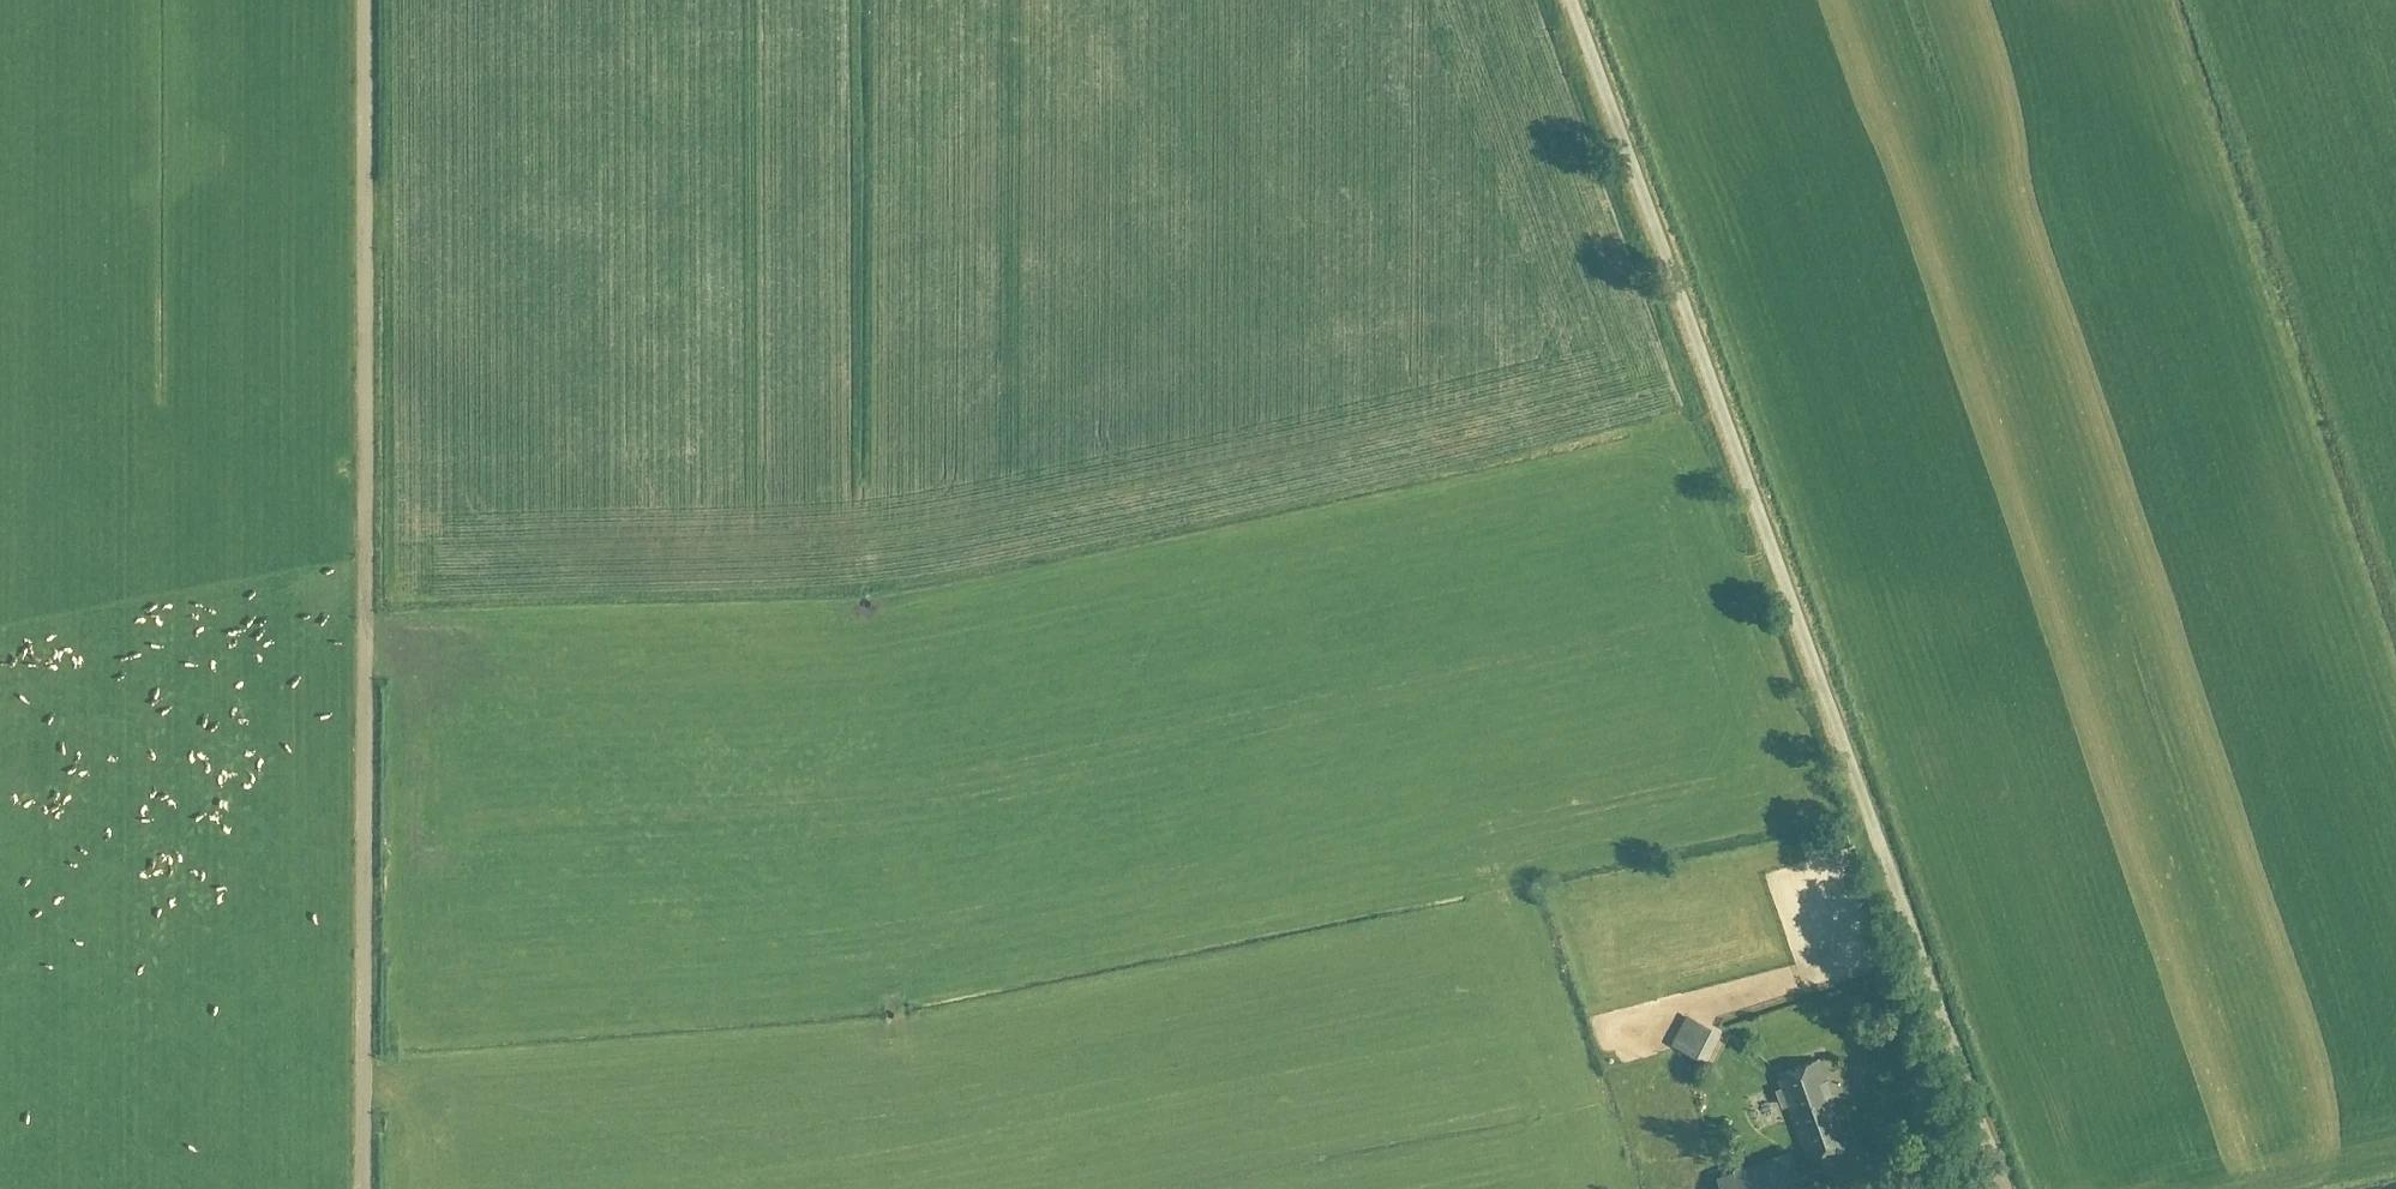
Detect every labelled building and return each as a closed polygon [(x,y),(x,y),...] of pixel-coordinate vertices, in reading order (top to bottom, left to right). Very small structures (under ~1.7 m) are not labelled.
[(1848,1145),(1818,1062),(1778,1076),(1809,1159),(1848,1145)] [(1794,1165),(1761,1177),(1757,1167),(1719,1180),(1722,1188),(1802,1188),(1794,1165)]
